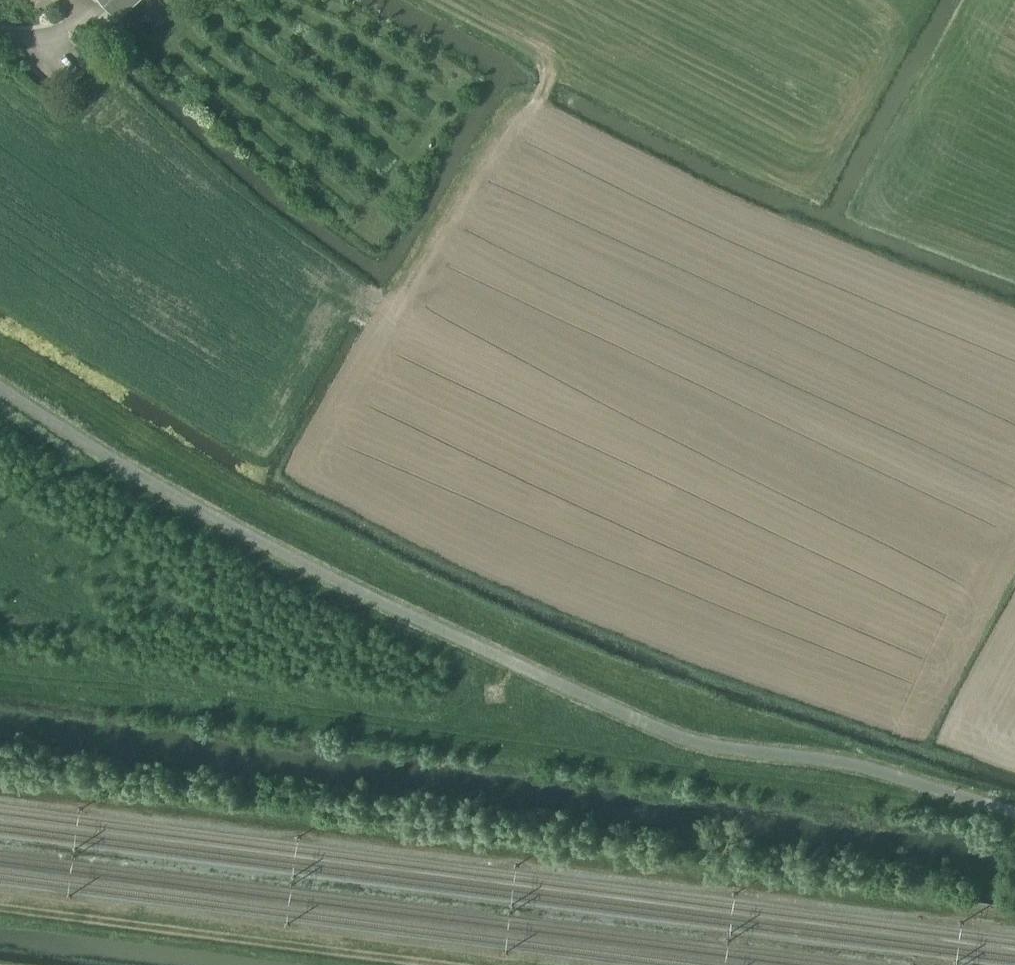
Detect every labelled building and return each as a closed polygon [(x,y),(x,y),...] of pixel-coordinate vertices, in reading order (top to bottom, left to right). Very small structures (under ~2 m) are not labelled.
[(117,20),(140,0),(99,0),(117,20)]
